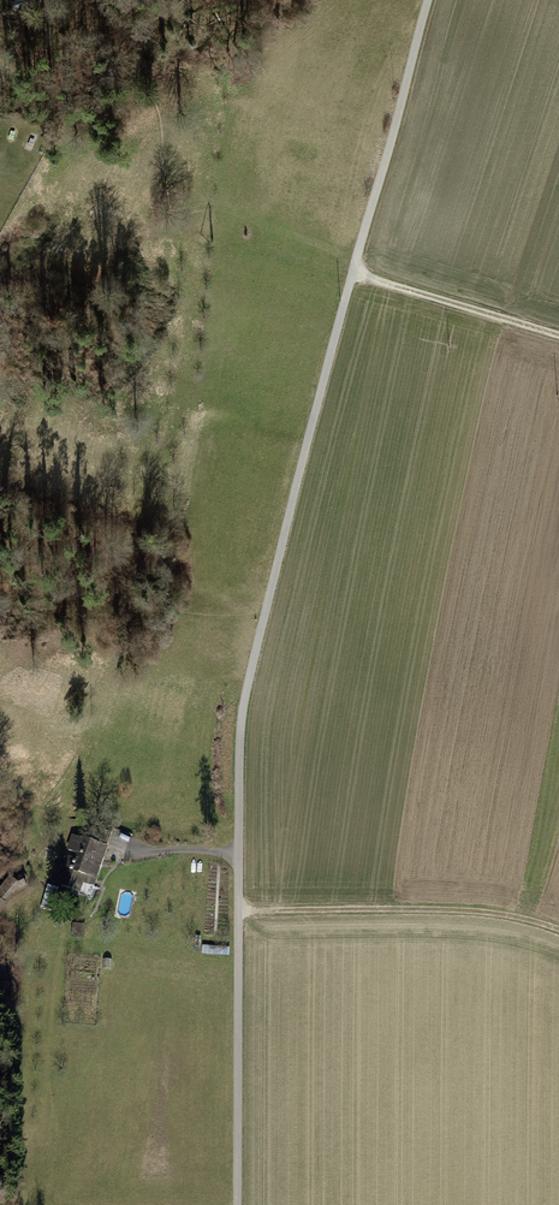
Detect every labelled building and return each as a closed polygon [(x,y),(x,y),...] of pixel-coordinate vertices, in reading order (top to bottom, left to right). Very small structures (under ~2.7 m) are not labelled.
[(112,833),(70,818),(62,842),(71,845),(69,851),(79,854),(77,862),(62,856),(53,883),(91,896),(100,869),(97,868),(100,858),(103,859),(112,833)] [(5,900),(12,893),(25,887),(21,878),(14,882),(10,879),(0,891),(0,895),(5,900)] [(204,953),(230,955),(231,948),(205,946),(204,953)]
